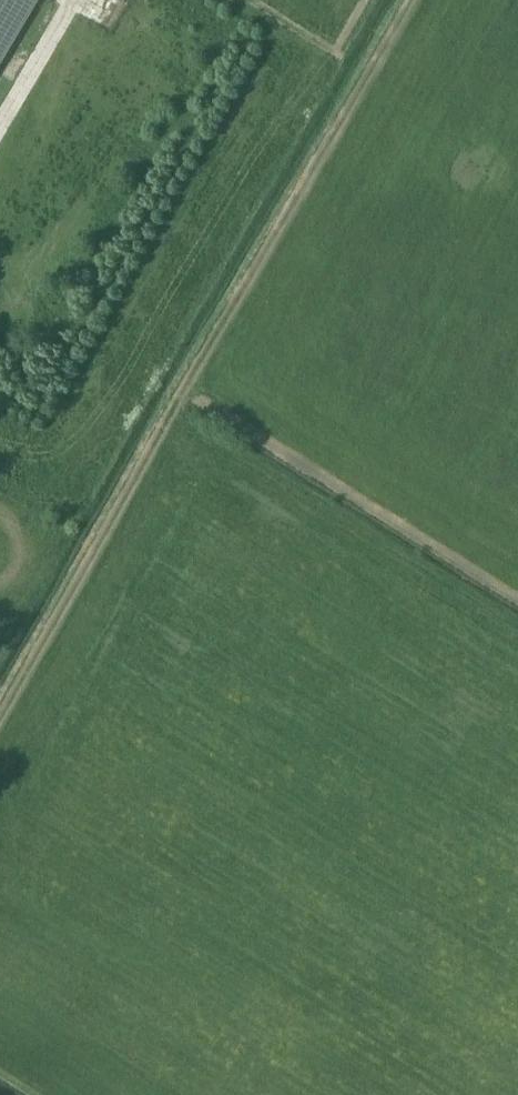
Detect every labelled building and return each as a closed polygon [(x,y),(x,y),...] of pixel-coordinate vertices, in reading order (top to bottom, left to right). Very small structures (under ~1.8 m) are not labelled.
[(0,1),(0,62),(37,0),(0,0),(0,1)]
